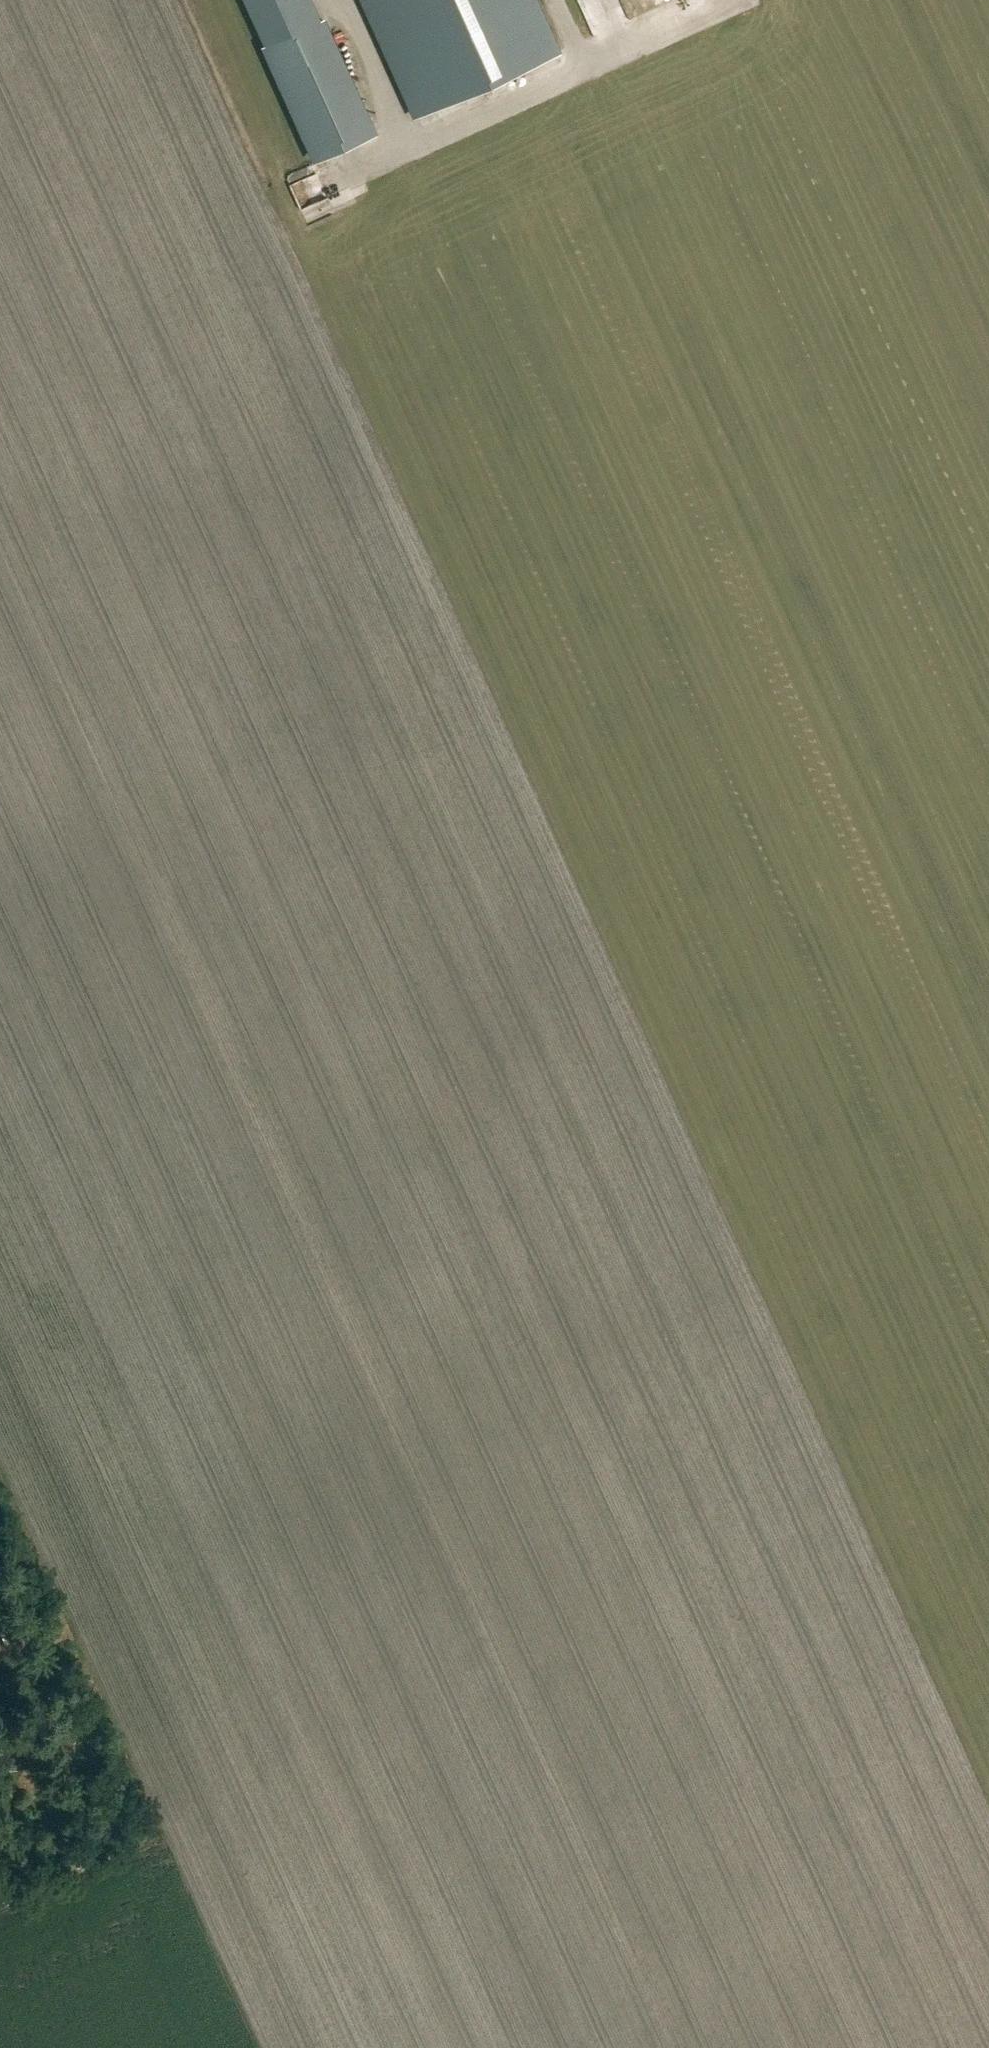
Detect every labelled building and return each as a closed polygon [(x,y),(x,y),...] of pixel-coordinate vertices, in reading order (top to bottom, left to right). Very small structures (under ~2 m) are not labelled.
[(326,156),(381,130),(319,0),(253,0),(326,156)] [(533,0),(363,0),(417,113),(555,47),(533,0)] [(10,1648),(0,1617),(0,1651),(10,1648)]
